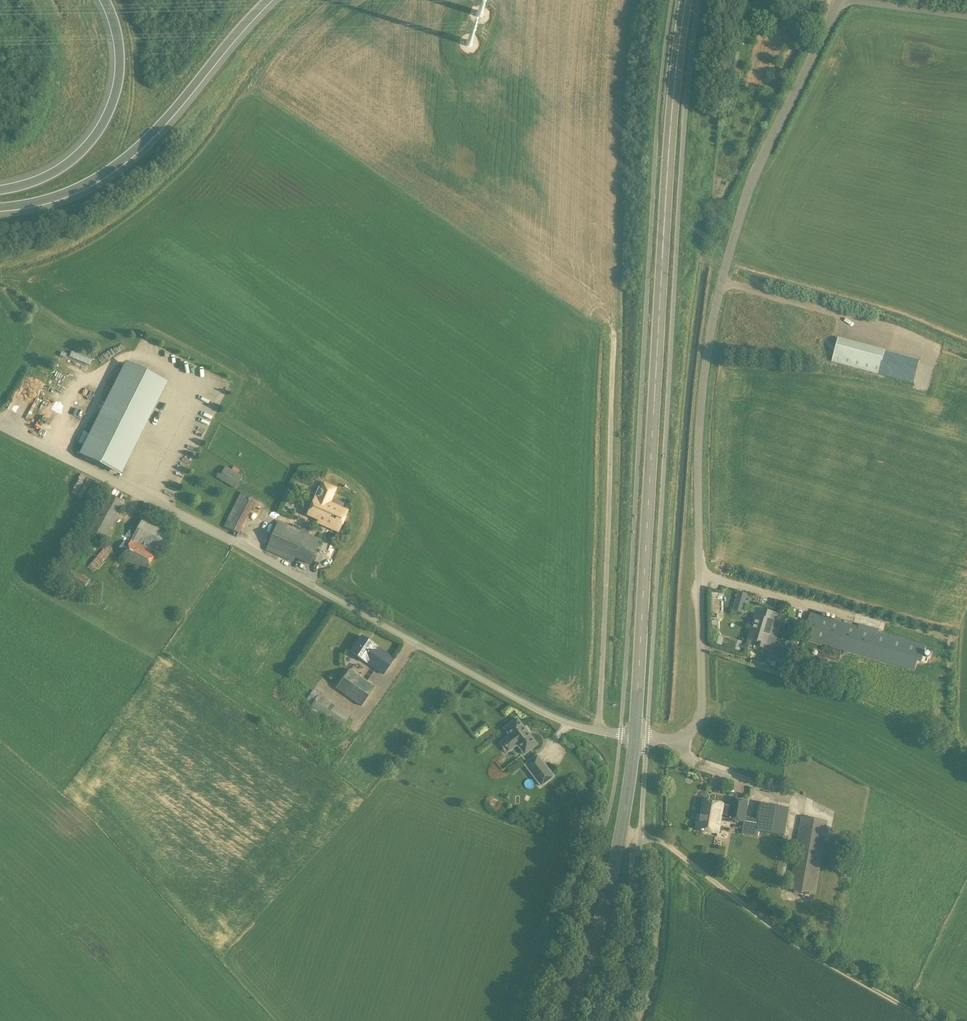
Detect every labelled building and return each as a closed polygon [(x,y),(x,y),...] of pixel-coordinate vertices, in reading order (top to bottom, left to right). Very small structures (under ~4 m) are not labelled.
[(731,53),(730,65),(737,66),(739,54),(731,53)] [(832,361),(879,374),(887,376),(913,383),(919,360),(885,351),(838,338),(832,361)] [(88,364),(90,360),(71,352),(69,356),(88,364)] [(79,452),(115,471),(162,382),(126,363),(79,452)] [(225,466),(218,478),(234,489),(242,476),(225,466)] [(335,489),(323,484),(317,498),(315,498),(308,514),(329,523),(328,526),(338,530),(346,511),(328,504),(335,489)] [(256,499),(241,492),(224,526),(239,533),(256,499)] [(125,503),(107,493),(86,532),(103,542),(125,503)] [(144,515),(130,540),(121,558),(146,571),(155,554),(169,528),(144,515)] [(321,539),(278,520),(265,550),(293,562),(295,558),(310,564),(321,539)] [(65,580),(87,592),(92,582),(71,570),(65,580)] [(738,590),(732,609),(742,612),(748,594),(738,590)] [(758,609),(749,640),(766,645),(776,615),(758,609)] [(921,645),(877,633),(878,629),(859,624),(858,627),(811,614),(803,638),(914,670),(921,645)] [(366,663),(383,675),(394,658),(377,646),(361,636),(351,653),(367,663),(366,663)] [(779,648),(776,660),(791,664),(794,652),(779,648)] [(349,669),(335,689),(361,706),(375,687),(349,669)] [(349,716),(312,690),(304,703),(310,707),(310,706),(341,728),(349,716)] [(537,745),(517,718),(504,728),(509,736),(500,743),(507,752),(517,745),(524,755),(537,745)] [(534,757),(523,766),(541,788),(552,779),(534,757)] [(717,833),(720,817),(728,819),(728,820),(744,822),(742,834),(756,836),(751,864),(779,869),(789,808),(762,803),(759,820),(746,818),(749,801),(732,798),(730,806),(704,801),(701,820),(698,820),(696,830),(717,833)] [(815,895),(828,820),(801,815),(789,891),(815,895)]
